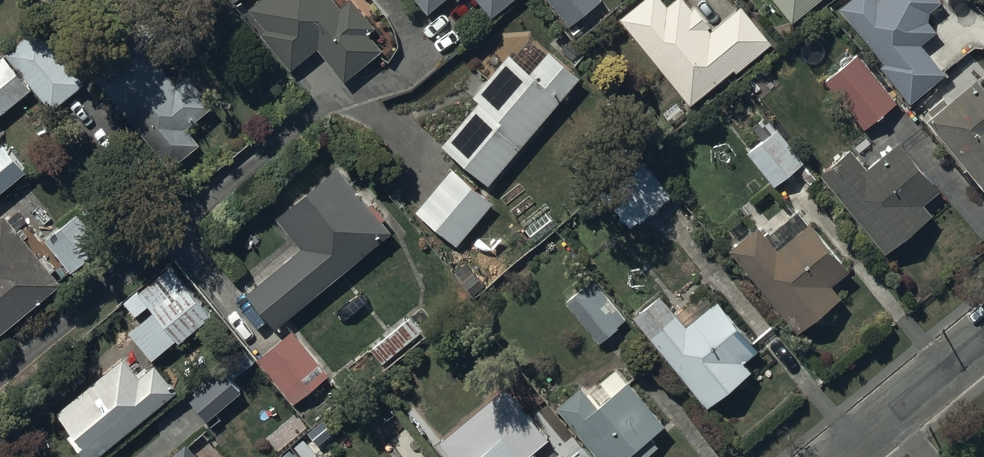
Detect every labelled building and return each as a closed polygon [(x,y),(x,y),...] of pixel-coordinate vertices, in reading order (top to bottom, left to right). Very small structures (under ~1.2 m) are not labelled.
[(250,7),(265,27),(261,32),(291,67),(317,46),(345,80),(381,49),(367,31),(374,25),(353,0),(347,0),(341,5),(337,0),(258,0),(250,7)] [(428,11),(442,0),(419,0),(428,11)] [(491,16),(509,0),(478,0),(491,16)] [(570,24),(598,0),(551,0),(570,24)] [(622,17),(691,102),(733,67),(736,70),(771,41),(741,4),(711,29),(708,26),(710,24),(695,5),(692,7),(687,0),(673,0),(668,4),(664,0),(642,0),(622,17)] [(792,19),(816,0),(777,0),(792,19)] [(840,5),(886,61),(881,64),(911,100),(944,72),(920,43),(935,30),(927,20),(928,9),(940,0),(847,0),(840,5)] [(0,57),(0,111),(32,85),(51,109),(84,82),(39,26),(0,57)] [(142,37),(96,75),(169,163),(196,140),(185,127),(212,104),(186,74),(178,81),(142,37)] [(576,74),(534,39),(519,57),(511,50),(474,93),(481,99),(446,142),(489,178),(576,74)] [(865,126),(894,100),(856,54),(826,81),(865,126)] [(978,76),(948,100),(945,96),(929,109),(933,112),(927,117),(983,185),(983,83),(978,76)] [(802,160),(776,128),(749,151),(775,182),(802,160)] [(6,185),(2,183),(26,164),(4,137),(0,141),(0,190),(6,185)] [(869,167),(851,145),(821,171),(887,248),(931,210),(923,200),(939,186),(900,141),(869,167)] [(673,193),(644,159),(611,186),(639,220),(673,193)] [(338,165),(277,213),(303,246),(248,292),(276,325),(390,230),(338,165)] [(453,167),(416,209),(456,244),(492,201),(453,167)] [(759,222),(731,246),(798,329),(841,294),(831,282),(849,267),(800,206),(768,233),(759,222)] [(5,212),(0,216),(0,331),(61,279),(5,212)] [(108,250),(76,213),(44,240),(77,278),(108,250)] [(211,312),(171,264),(137,292),(154,312),(131,331),(152,356),(176,336),(178,339),(211,312)] [(595,278),(567,301),(599,342),(628,319),(595,278)] [(662,293),(635,315),(707,404),(765,357),(719,300),(688,325),(662,293)] [(423,306),(371,347),(383,362),(434,319),(423,306)] [(292,330),(257,357),(292,402),(328,374),(292,330)] [(57,409),(75,431),(71,434),(89,456),(92,456),(176,390),(154,363),(140,374),(126,356),(57,409)] [(558,401),(602,456),(641,456),(656,445),(648,435),(661,424),(616,367),(589,388),(584,381),(558,401)] [(241,388),(224,368),(191,395),(207,415),(241,388)] [(473,456),(540,456),(504,412),(467,442),(477,453),(473,456)] [(185,441),(167,456),(198,456),(185,441)] [(583,444),(566,456),(594,456),(583,444)]
